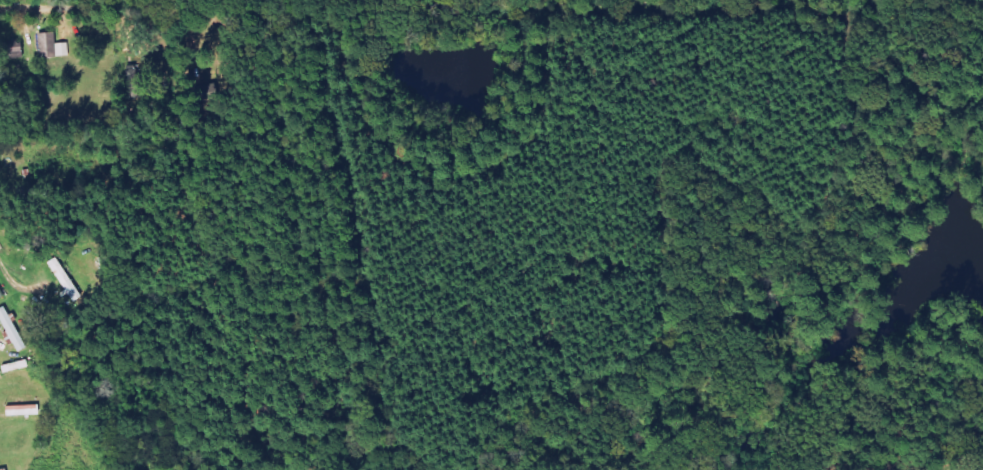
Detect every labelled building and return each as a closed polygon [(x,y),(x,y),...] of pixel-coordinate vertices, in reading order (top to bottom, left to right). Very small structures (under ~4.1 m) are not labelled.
[(42,34),(44,58),(72,57),(71,43),(59,44),(59,33),(42,34)] [(13,54),(26,55),(27,41),(14,40),(13,54)] [(2,310),(18,353),(28,349),(11,306),(2,310)]
